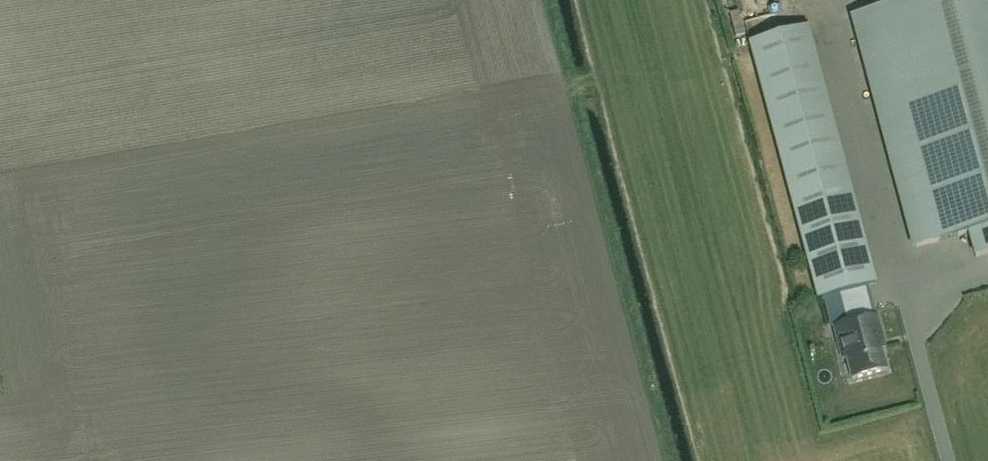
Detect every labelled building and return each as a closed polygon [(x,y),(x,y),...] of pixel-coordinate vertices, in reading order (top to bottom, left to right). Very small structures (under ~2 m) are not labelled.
[(855,17),(916,247),(969,233),(976,257),(987,254),(987,0),(917,0),(855,17)] [(808,28),(750,44),(820,299),(878,283),(808,28)] [(852,320),(853,309),(838,308),(838,320),(852,320)] [(882,338),(876,316),(857,321),(857,324),(846,327),(846,324),(834,327),(843,360),(850,358),(856,377),(852,378),(852,380),(887,370),(878,339),(882,338)]
